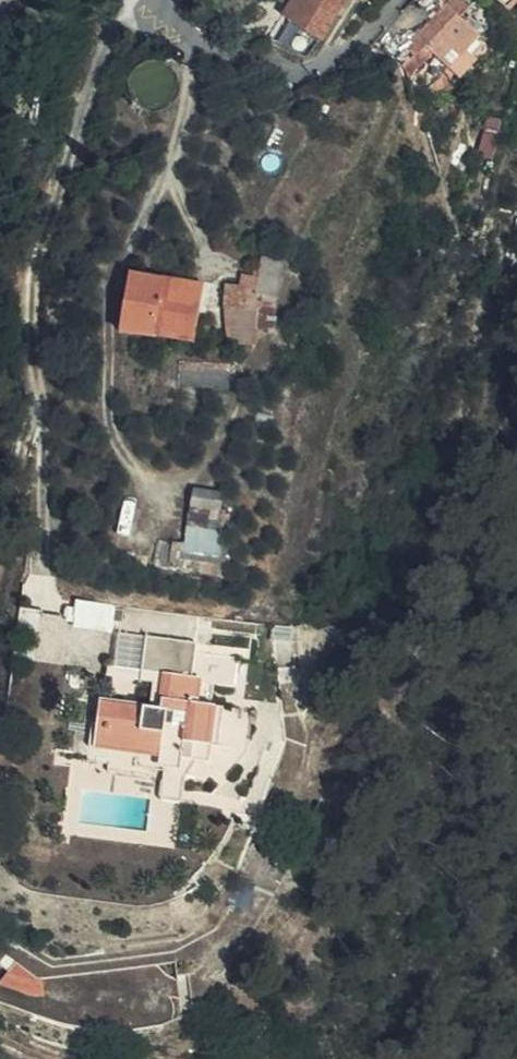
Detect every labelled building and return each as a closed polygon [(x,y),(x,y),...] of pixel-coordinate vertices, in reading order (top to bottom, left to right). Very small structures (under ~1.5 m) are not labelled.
[(337,0),(267,0),(280,8),(276,16),(318,36),(337,0)] [(446,69),(462,51),(476,37),(462,24),(442,5),(437,0),(423,0),(392,33),(404,45),(408,41),(420,52),(424,47),(446,69)] [(442,5),(462,24),(471,14),(470,6),(464,0),(447,0),(442,5)] [(462,51),(446,69),(456,78),(471,61),(462,51)] [(261,258),(252,294),(257,295),(273,298),(280,263),(261,258)] [(125,328),(154,333),(157,316),(195,322),(202,284),(135,273),(125,328)] [(243,359),(257,295),(252,294),(243,291),(241,304),(224,300),(212,353),(234,357),(243,359)] [(157,316),(154,333),(192,340),(195,322),(157,316)] [(215,560),(222,496),(193,493),(186,557),(215,560)] [(77,601),(65,599),(62,617),(74,618),(77,601)] [(77,601),(76,625),(115,626),(116,602),(77,601)] [(131,623),(126,660),(157,665),(156,674),(152,699),(96,692),(93,714),(86,712),(82,735),(109,738),(109,730),(134,734),(133,739),(160,742),(161,734),(184,738),(183,745),(211,749),(213,750),(216,733),(225,734),(230,695),(217,693),(220,673),(236,675),(239,651),(254,653),(256,640),(131,623)] [(157,665),(126,660),(94,656),(92,666),(156,674),(157,665)] [(211,753),(211,749),(183,745),(184,738),(161,734),(160,742),(133,739),(134,734),(109,730),(109,738),(82,735),(80,756),(166,767),(162,794),(181,797),(185,768),(197,751),(211,753)]
